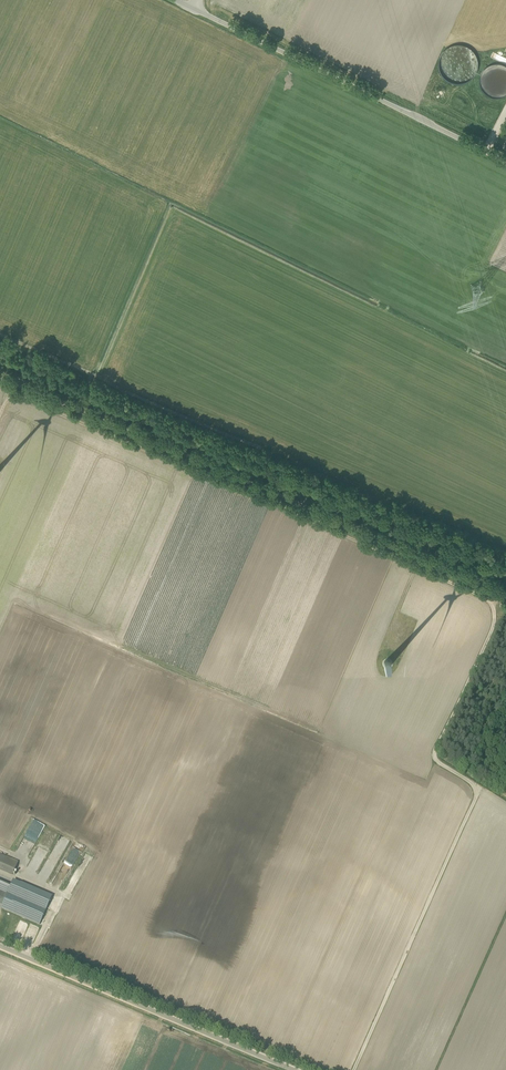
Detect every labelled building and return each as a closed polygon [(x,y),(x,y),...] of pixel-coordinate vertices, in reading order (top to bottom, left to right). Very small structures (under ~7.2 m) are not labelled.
[(388,659),(387,659),(386,660),(385,661),(384,662),(383,663),(383,664),(384,665),(385,666),(386,667),(387,668),(388,668),(389,667),(390,666),(391,665),(392,664),(392,663),(391,662),(390,661),(389,660),(388,659)] [(33,821),(31,825),(37,827),(36,832),(40,834),(43,824),(33,821)] [(75,862),(81,851),(72,847),(66,858),(75,862)] [(12,875),(18,862),(7,857),(0,854),(0,869),(12,875)] [(51,897),(14,881),(12,886),(8,895),(0,891),(0,904),(3,905),(2,908),(39,925),(47,907),(51,897)]
